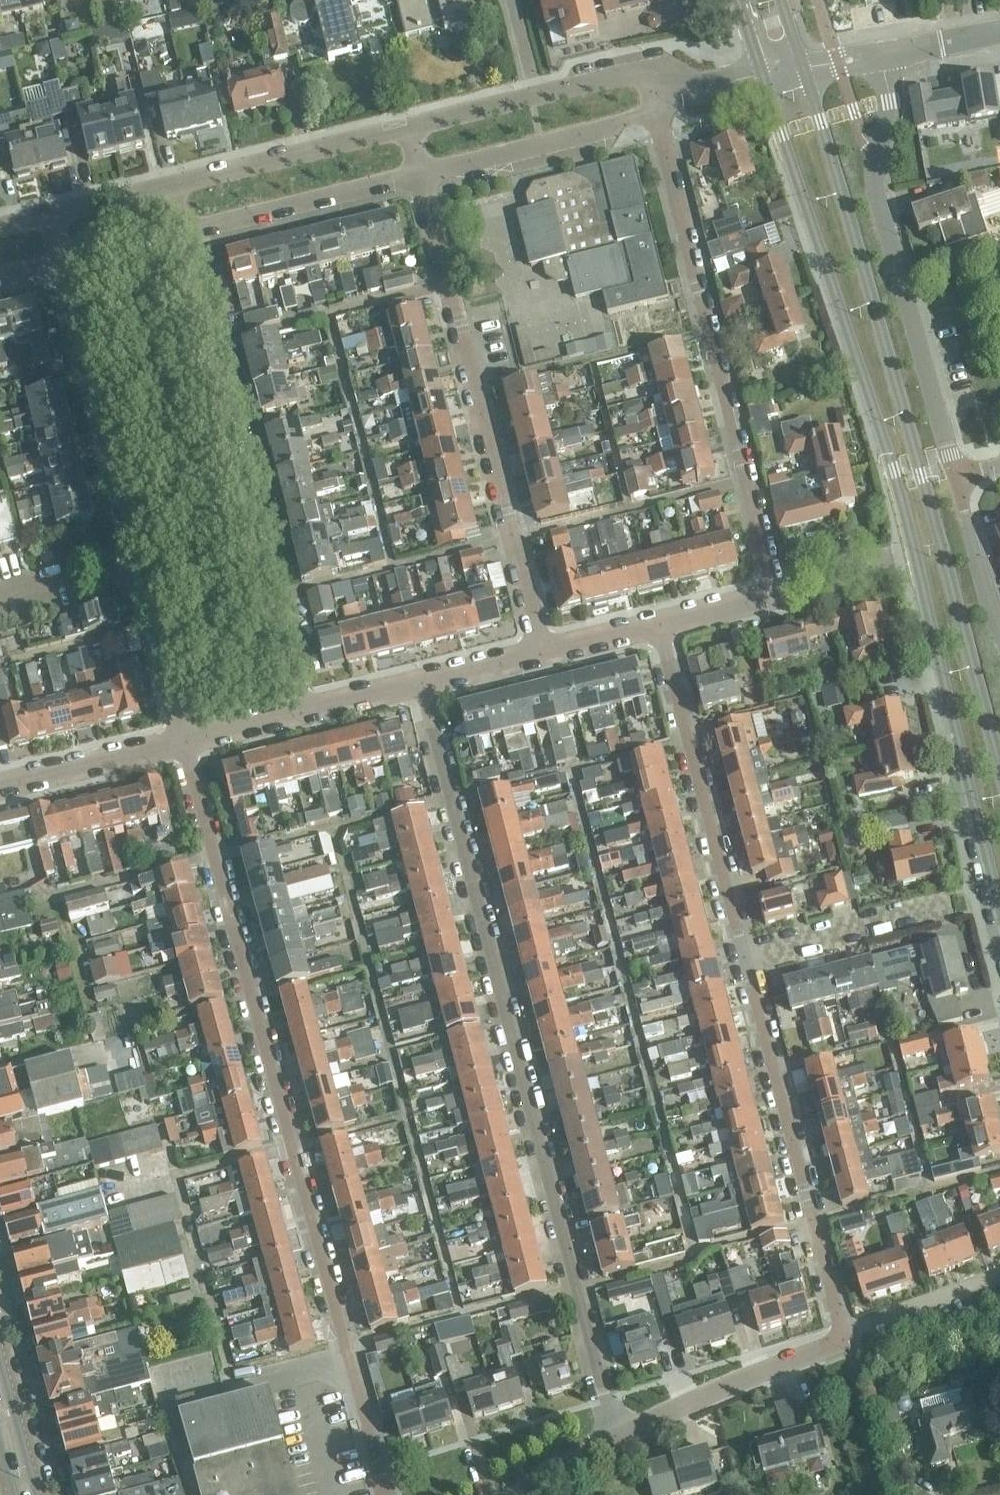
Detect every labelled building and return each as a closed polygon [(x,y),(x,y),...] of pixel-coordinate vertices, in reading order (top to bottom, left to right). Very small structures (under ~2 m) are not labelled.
[(0,17),(22,13),(19,0),(0,0),(0,15),(0,17)] [(22,13),(43,8),(41,0),(19,0),(22,13)] [(316,11),(329,62),(362,54),(357,31),(362,30),(359,14),(353,16),(350,4),(365,0),(296,0),(297,4),(293,6),(290,9),(288,13),(288,18),(290,22),(294,25),(298,26),(302,26),(306,24),(309,21),(311,17),(311,12),(316,11)] [(472,28),(465,0),(395,0),(405,39),(435,31),(434,26),(443,24),(445,34),(472,28)] [(549,34),(552,48),(567,45),(597,37),(591,12),(604,9),(605,16),(670,0),(541,0),(549,34)] [(266,74),(228,82),(236,114),(255,109),(255,106),(285,99),(278,70),(276,71),(273,61),(288,57),(279,18),(263,21),(270,53),(262,55),(266,74)] [(93,43),(130,35),(128,26),(91,34),(93,43)] [(33,49),(37,68),(52,64),(48,45),(33,49)] [(201,92),(185,96),(194,133),(221,126),(208,73),(197,75),(201,92)] [(158,74),(140,78),(145,100),(157,97),(167,140),(194,133),(185,96),(170,100),(166,82),(161,84),(158,74)] [(923,90),(909,92),(911,103),(915,129),(916,129),(933,127),(931,113),(957,109),(958,115),(968,114),(969,121),(998,117),(995,100),(993,89),(992,80),(987,81),(987,79),(978,80),(978,82),(963,84),(964,93),(929,98),(927,89),(923,90)] [(123,112),(109,116),(118,155),(145,148),(129,81),(116,84),(123,112)] [(58,82),(42,86),(46,100),(51,120),(67,116),(62,94),(58,82)] [(118,155),(109,116),(95,119),(92,109),(86,111),(81,90),(62,94),(67,116),(78,114),(90,162),(118,155)] [(46,100),(25,105),(25,109),(27,115),(40,171),(66,164),(57,132),(54,133),(51,120),(46,100)] [(0,124),(0,142),(6,140),(15,177),(40,171),(27,115),(15,118),(16,121),(0,124)] [(692,149),(697,169),(721,163),(728,187),(752,179),(740,141),(726,145),(724,140),(692,149)] [(604,184),(592,187),(573,176),(539,184),(527,203),(529,211),(518,214),(531,267),(542,265),(544,272),(563,284),(571,282),(575,299),(602,292),(608,315),(656,304),(656,303),(668,300),(665,288),(666,288),(657,254),(637,173),(634,161),(622,164),(601,169),(604,184)] [(989,187),(986,173),(967,178),(970,191),(989,187)] [(963,196),(911,213),(918,235),(938,228),(945,251),(965,246),(964,244),(986,237),(974,200),(965,203),(963,196)] [(784,201),(766,207),(773,225),(790,219),(784,201)] [(396,214),(368,221),(376,255),(390,251),(392,259),(406,255),(396,214)] [(745,235),(744,233),(739,218),(713,227),(718,244),(745,235)] [(368,221),(340,228),(349,262),(376,255),(368,221)] [(319,269),(349,262),(340,228),(311,236),(319,269)] [(718,244),(708,248),(713,262),(745,252),(750,268),(767,262),(756,229),(744,233),(745,235),(718,244)] [(311,236),(282,243),(290,276),(306,272),(309,286),(310,286),(315,306),(327,303),(319,269),(311,236)] [(282,243),(251,250),(258,281),(259,283),(290,276),(282,243)] [(258,281),(251,250),(227,256),(241,308),(250,306),(245,284),(258,281)] [(759,282),(768,308),(793,300),(781,265),(770,268),(767,262),(750,268),(729,275),(734,291),(759,282)] [(385,293),(381,277),(382,277),(380,269),(362,273),(367,294),(384,289),(385,293)] [(340,276),(345,297),(356,294),(351,273),(340,276)] [(390,275),(382,277),(381,277),(385,293),(414,286),(411,274),(391,279),(390,275)] [(279,291),(285,312),(297,308),(292,288),(279,291)] [(394,342),(427,334),(421,310),(417,311),(414,299),(387,306),(390,318),(388,318),(391,329),(364,336),(365,341),(352,345),(354,351),(367,347),(367,348),(394,342)] [(741,299),(723,304),(728,321),(747,316),(741,299)] [(793,300),(768,308),(776,333),(753,341),(755,345),(752,346),(755,353),(758,352),(758,356),(795,344),(792,336),(804,333),(793,300)] [(34,304),(7,310),(15,341),(16,346),(31,342),(37,365),(49,362),(34,304)] [(276,309),(266,312),(269,325),(280,322),(276,309)] [(6,367),(1,345),(15,341),(7,310),(0,312),(0,368),(6,367)] [(269,325),(266,312),(243,318),(247,331),(269,325)] [(245,344),(250,366),(302,353),(301,352),(322,347),(318,334),(293,340),(294,344),(281,347),(278,335),(245,344)] [(400,363),(432,355),(427,334),(394,342),(367,348),(369,356),(385,351),(385,352),(396,349),(400,363)] [(625,374),(627,382),(687,367),(681,344),(649,352),(652,366),(641,369),(641,370),(625,374)] [(250,366),(256,388),(285,381),(285,380),(289,379),(284,361),(288,360),(289,365),(304,361),(302,353),(250,366)] [(405,385),(438,377),(432,355),(400,363),(403,376),(391,379),(391,380),(376,384),(378,392),(405,385)] [(657,383),(660,397),(693,389),(687,367),(627,382),(630,390),(646,386),(657,383)] [(411,407),(443,399),(438,377),(405,385),(378,392),(380,400),(407,393),(411,407)] [(504,388),(510,410),(569,395),(567,387),(552,391),(548,377),(504,388)] [(285,381),(256,388),(263,415),(308,403),(305,389),(288,393),(285,381)] [(743,391),(748,410),(771,402),(767,385),(745,391),(743,391)] [(66,411),(61,389),(27,397),(32,415),(28,415),(27,410),(12,414),(14,423),(3,426),(0,414),(0,427),(66,411)] [(638,425),(638,426),(698,411),(693,389),(660,397),(663,407),(652,410),(653,414),(625,421),(627,428),(638,425)] [(510,410),(515,433),(548,425),(544,411),(556,409),(555,407),(573,403),(572,395),(569,395),(510,410)] [(407,431),(416,429),(449,421),(443,399),(411,407),(400,409),(404,423),(387,427),(389,436),(407,431)] [(771,402),(748,410),(751,423),(775,417),(771,402)] [(37,441),(71,433),(66,411),(0,427),(0,437),(31,429),(30,424),(34,423),(38,441),(37,441)] [(668,427),(671,441),(704,433),(698,411),(638,426),(640,433),(657,429),(657,430),(668,427)] [(267,431),(272,453),(306,445),(303,432),(324,427),(321,417),(267,431)] [(416,429),(422,451),(454,442),(449,421),(416,429)] [(815,451),(821,476),(847,470),(838,435),(827,438),(826,432),(812,435),(809,423),(783,429),(790,457),(815,451)] [(548,425),(515,433),(521,456),(580,441),(578,432),(561,436),(551,438),(548,425)] [(409,439),(407,431),(389,436),(391,443),(409,439)] [(19,459),(21,468),(76,455),(71,433),(37,441),(41,459),(37,460),(35,455),(19,459)] [(649,468),(650,469),(709,455),(704,433),(671,441),(661,443),(664,457),(648,462),(649,468)] [(521,456),(526,477),(559,469),(555,454),(582,447),(580,441),(521,456)] [(397,470),(400,480),(414,477),(427,472),(460,464),(454,442),(422,451),(425,463),(397,470)] [(306,445),(272,453),(277,474),(309,467),(312,467),(309,454),(315,452),(313,443),(306,445)] [(46,473),(49,485),(82,477),(76,455),(21,468),(7,471),(9,480),(27,476),(27,477),(46,473)] [(715,477),(709,455),(650,469),(649,468),(642,470),(628,474),(624,475),(630,498),(657,491),(654,477),(679,470),(682,485),(715,477)] [(642,470),(640,463),(626,466),(628,474),(642,470)] [(430,484),(433,495),(465,487),(460,464),(427,472),(414,477),(400,480),(403,491),(430,484)] [(309,467),(277,474),(283,496),(314,488),(309,467)] [(526,477),(532,499),(591,484),(589,475),(572,479),(572,478),(561,481),(559,469),(526,477)] [(847,470),(821,476),(817,477),(769,489),(779,530),(845,514),(843,507),(855,504),(847,470)] [(336,473),(322,476),(325,486),(338,482),(336,473)] [(17,505),(19,515),(87,499),(82,477),(49,485),(53,502),(49,503),(48,498),(17,505)] [(338,482),(325,486),(314,489),(314,488),(283,496),(288,518),(317,510),(319,509),(316,495),(321,493),(322,496),(347,489),(344,480),(338,482)] [(591,484),(532,499),(537,521),(569,513),(566,498),(576,496),(576,495),(593,491),(591,484)] [(438,516),(439,518),(471,509),(465,487),(433,495),(436,508),(409,515),(411,523),(438,516)] [(21,541),(7,488),(0,490),(0,547),(21,541)] [(697,499),(701,514),(723,509),(719,493),(697,499)] [(87,499),(19,515),(21,524),(52,516),(51,512),(54,511),(59,529),(92,520),(87,499)] [(319,509),(317,510),(288,518),(294,539),(368,521),(365,510),(346,514),(347,518),(335,522),(331,509),(320,512),(319,509)] [(471,509),(439,518),(440,524),(433,526),(439,550),(466,543),(464,533),(476,531),(471,509)] [(708,543),(716,574),(738,568),(725,516),(715,519),(720,540),(708,543)] [(368,521),(294,539),(299,561),(331,553),(328,541),(377,529),(374,519),(368,521)] [(685,549),(693,580),(716,574),(708,543),(703,521),(692,523),(697,546),(685,549)] [(599,571),(606,601),(628,596),(610,523),(597,527),(602,549),(607,548),(611,564),(616,563),(617,566),(599,571)] [(610,523),(628,596),(650,590),(642,559),(631,562),(622,526),(613,528),(612,523),(610,523)] [(659,534),(672,585),(693,580),(685,549),(674,551),(669,529),(659,532),(660,534),(659,534)] [(574,559),(573,559),(585,606),(606,601),(599,571),(582,575),(581,571),(585,570),(581,555),(589,553),(584,530),(567,534),(566,530),(566,531),(570,546),(574,559)] [(554,550),(570,546),(566,531),(550,535),(554,550)] [(642,559),(650,590),(672,585),(659,534),(650,537),(653,550),(658,549),(660,555),(642,559)] [(331,553),(299,561),(304,583),(338,575),(335,563),(339,562),(338,557),(343,555),(344,561),(367,556),(369,564),(384,560),(379,541),(331,553)] [(479,594),(469,596),(469,599),(478,633),(479,632),(478,630),(500,625),(482,551),(459,557),(464,574),(476,571),(480,587),(477,588),(479,594)] [(585,606),(573,559),(548,565),(560,613),(585,606)] [(456,638),(478,633),(469,599),(453,604),(452,599),(456,598),(446,560),(438,562),(443,586),(456,638)] [(394,573),(400,597),(412,649),(434,644),(426,611),(415,613),(405,570),(394,573)] [(386,578),(389,592),(398,590),(394,576),(386,578)] [(444,606),(426,611),(434,644),(456,638),(443,586),(435,588),(439,603),(443,602),(444,606)] [(325,668),(347,663),(339,632),(340,632),(339,630),(330,632),(326,616),(336,614),(329,589),(307,595),(313,620),(314,619),(315,622),(313,622),(325,668)] [(400,617),(382,621),(390,654),(412,649),(400,597),(391,599),(395,613),(399,612),(400,617)] [(365,605),(357,608),(369,660),(390,654),(382,621),(366,625),(364,621),(368,620),(365,605)] [(61,620),(66,642),(119,628),(113,607),(112,607),(61,620)] [(339,632),(347,663),(347,665),(369,660),(357,608),(348,610),(351,624),(355,623),(357,628),(340,632),(339,632)] [(865,609),(830,617),(834,634),(854,629),(860,654),(852,656),(854,667),(878,661),(875,651),(887,648),(879,613),(867,616),(865,609)] [(834,634),(830,617),(793,627),(794,634),(767,641),(769,652),(756,656),(760,669),(807,657),(804,642),(834,634)] [(110,688),(119,722),(141,717),(122,640),(100,645),(105,662),(116,659),(122,685),(110,688)] [(79,655),(96,728),(119,722),(110,688),(97,691),(91,667),(94,666),(89,648),(78,651),(79,655)] [(728,650),(714,654),(718,668),(732,664),(728,650)] [(67,699),(75,733),(96,728),(79,655),(67,658),(72,678),(75,677),(80,696),(67,699)] [(697,688),(703,712),(741,702),(735,678),(713,684),(706,656),(687,660),(694,688),(697,688)] [(45,704),(53,738),(75,733),(67,699),(57,658),(48,660),(57,696),(61,695),(62,700),(45,704)] [(24,709),(33,743),(53,738),(45,704),(35,665),(26,667),(31,688),(35,702),(40,701),(41,705),(24,709)] [(635,666),(613,672),(621,705),(633,702),(637,720),(647,718),(643,700),(644,700),(635,666)] [(613,672),(591,677),(604,732),(608,745),(609,749),(610,755),(632,750),(630,741),(618,744),(609,708),(621,705),(613,672)] [(591,677),(570,682),(578,716),(590,713),(595,734),(604,732),(591,677)] [(10,748),(10,749),(33,743),(24,709),(11,713),(2,679),(0,679),(0,751),(10,748)] [(570,682),(548,687),(566,763),(566,760),(576,758),(568,727),(565,726),(563,720),(578,716),(570,682)] [(851,705),(846,685),(822,690),(826,710),(851,705)] [(548,687),(526,693),(534,727),(549,723),(551,729),(548,732),(556,765),(566,763),(548,687)] [(526,693),(505,698),(518,753),(523,772),(523,775),(534,772),(529,751),(528,751),(525,738),(522,736),(520,730),(534,727),(526,693)] [(505,698),(484,703),(492,737),(503,734),(508,756),(510,755),(518,753),(505,698)] [(480,740),(492,737),(484,703),(461,709),(469,743),(474,760),(484,758),(480,740)] [(874,732),(877,749),(908,743),(904,726),(902,726),(898,709),(886,712),(885,705),(845,714),(848,730),(876,724),(877,732),(874,732)] [(724,735),(717,737),(723,761),(772,748),(770,740),(758,743),(754,728),(753,728),(750,716),(721,724),(724,735)] [(377,732),(385,762),(385,765),(398,762),(403,778),(411,776),(407,761),(408,759),(399,726),(377,732)] [(385,762),(377,732),(376,729),(354,735),(367,787),(375,785),(372,770),(369,771),(368,767),(385,762)] [(630,741),(632,750),(633,749),(632,748),(646,744),(644,734),(630,737),(631,741),(630,741)] [(354,735),(332,740),(340,773),(357,769),(358,773),(355,774),(359,789),(367,787),(354,735)] [(323,794),(327,812),(328,817),(340,814),(335,791),(330,792),(327,776),(340,773),(332,740),(311,745),(323,794)] [(908,743),(877,749),(882,769),(884,768),(886,775),(856,781),(859,798),(902,789),(901,781),(913,779),(912,777),(909,762),(912,761),(908,743)] [(289,751),(296,777),(297,783),(309,780),(313,796),(323,794),(311,745),(289,751)] [(608,745),(586,750),(589,760),(600,757),(610,755),(609,749),(608,745)] [(723,761),(729,784),(754,777),(766,774),(763,759),(774,756),(772,748),(723,761)] [(297,783),(296,777),(289,751),(268,756),(282,815),(284,821),(292,819),(287,797),(300,794),(297,783)] [(634,773),(636,782),(667,775),(661,752),(630,760),(630,761),(617,764),(620,776),(634,773)] [(272,818),(282,815),(268,756),(246,762),(246,764),(254,794),(265,791),(272,818)] [(254,794),(246,764),(229,769),(226,774),(242,842),(265,837),(260,818),(248,821),(246,815),(258,812),(254,794)] [(500,779),(500,777),(498,768),(477,773),(480,784),(500,779)] [(637,787),(641,804),(673,796),(667,775),(636,782),(597,793),(595,783),(604,780),(601,769),(582,774),(585,784),(580,786),(583,797),(597,793),(599,803),(619,798),(619,796),(634,792),(633,788),(637,787)] [(523,772),(507,776),(509,783),(524,779),(523,772)] [(480,797),(484,815),(514,808),(512,799),(534,793),(535,794),(560,788),(557,777),(480,797)] [(729,784),(735,807),(799,789),(797,781),(770,788),(769,785),(757,788),(754,777),(729,784)] [(162,783),(118,794),(126,826),(159,818),(162,830),(156,831),(159,841),(175,838),(162,783)] [(735,807),(741,829),(766,823),(762,809),(801,800),(799,789),(735,807)] [(392,794),(396,808),(414,803),(410,790),(392,794)] [(366,810),(362,792),(346,796),(350,814),(366,810)] [(118,794),(96,799),(104,833),(113,865),(106,867),(109,875),(123,872),(114,835),(110,836),(109,832),(126,828),(126,826),(118,794)] [(391,809),(387,796),(374,799),(378,812),(391,809)] [(643,808),(647,825),(678,817),(673,796),(641,804),(622,809),(624,817),(640,813),(639,809),(643,808)] [(96,799),(74,805),(82,838),(92,877),(105,874),(96,835),(104,833),(96,799)] [(484,815),(489,835),(567,815),(565,804),(539,811),(540,813),(517,819),(514,808),(484,815)] [(74,805),(52,810),(60,844),(69,873),(76,871),(69,842),(82,838),(74,805)] [(52,810),(30,816),(38,846),(43,867),(45,876),(55,873),(48,847),(60,844),(52,810)] [(376,836),(359,841),(362,850),(429,833),(424,811),(373,825),(376,836)] [(329,821),(328,817),(327,812),(305,817),(307,826),(329,821)] [(489,835),(495,855),(524,847),(522,838),(545,832),(545,835),(571,828),(567,815),(489,835)] [(38,846),(30,816),(0,823),(0,855),(38,846)] [(648,829),(653,846),(684,839),(678,817),(647,825),(604,836),(607,847),(631,841),(630,838),(645,834),(644,830),(648,829)] [(741,829),(746,852),(808,836),(806,828),(782,834),(778,820),(766,823),(741,829)] [(863,827),(843,831),(845,843),(865,839),(863,827)] [(139,833),(128,835),(131,847),(142,844),(139,833)] [(435,854),(429,833),(362,850),(351,853),(354,864),(375,858),(374,856),(396,850),(395,847),(399,846),(404,862),(435,854)] [(841,861),(833,833),(818,837),(820,846),(825,845),(830,864),(841,861)] [(808,836),(746,852),(753,875),(766,872),(769,884),(792,878),(789,865),(786,851),(798,848),(810,845),(808,836)] [(890,840),(899,885),(936,878),(931,853),(913,857),(909,836),(890,840)] [(654,850),(658,867),(689,859),(684,839),(653,846),(633,851),(635,860),(651,856),(650,851),(654,850)] [(244,856),(250,878),(282,870),(279,857),(294,853),(291,843),(244,856)] [(495,855),(499,874),(566,857),(564,848),(527,857),(524,847),(495,855)] [(367,894),(374,893),(440,875),(435,854),(404,862),(407,876),(388,881),(386,875),(363,881),(367,894)] [(599,860),(602,872),(622,867),(619,855),(599,860)] [(499,874),(505,894),(534,886),(532,877),(568,867),(566,857),(499,874)] [(659,871),(664,888),(695,880),(689,859),(658,867),(623,877),(625,885),(656,877),(655,873),(659,871)] [(250,878),(256,900),(332,879),(329,867),(285,879),(282,870),(250,878)] [(145,891),(149,902),(194,890),(188,869),(156,877),(139,882),(131,887),(133,895),(145,891)] [(411,888),(415,904),(446,897),(440,875),(374,893),(377,902),(407,894),(406,889),(411,888)] [(817,896),(821,912),(849,904),(841,875),(824,880),(827,894),(817,896)] [(256,900),(261,921),(293,913),(291,903),(336,892),(332,879),(256,900)] [(665,893),(669,910),(700,902),(695,880),(664,888),(625,899),(628,909),(647,904),(646,902),(662,898),(661,894),(665,893)] [(759,902),(765,926),(798,917),(791,893),(789,884),(775,888),(777,897),(759,902)] [(505,894),(510,914),(586,895),(584,889),(573,892),(572,888),(537,897),(534,886),(505,894)] [(149,902),(134,906),(137,915),(146,912),(164,907),(167,921),(199,912),(194,890),(149,902)] [(65,901),(71,923),(110,913),(104,891),(65,901)] [(33,926),(23,892),(6,896),(0,898),(0,935),(33,926)] [(510,914),(515,933),(544,926),(542,916),(588,904),(586,895),(510,914)] [(374,927),(376,937),(451,918),(446,897),(415,904),(417,915),(400,919),(401,920),(374,927)] [(670,914),(675,931),(706,923),(700,902),(669,910),(634,919),(636,927),(667,919),(666,915),(670,914)] [(261,921),(267,943),(335,925),(344,923),(341,910),(315,916),(312,920),(296,925),(293,913),(261,921)] [(148,939),(150,948),(205,933),(199,912),(167,921),(171,932),(148,939)] [(110,913),(71,923),(71,924),(87,920),(91,938),(115,931),(110,913)] [(422,931),(426,947),(456,939),(451,918),(376,937),(379,950),(404,944),(403,939),(418,935),(417,932),(422,931)] [(676,935),(680,952),(711,945),(706,923),(675,931),(631,942),(634,955),(659,948),(658,945),(673,941),(672,936),(676,935)] [(335,925),(267,943),(273,965),(305,956),(302,943),(312,940),(337,934),(335,925)] [(515,933),(520,953),(572,939),(588,935),(585,925),(546,935),(544,926),(515,933)] [(604,930),(592,934),(597,949),(609,946),(604,930)] [(176,952),(179,964),(211,955),(205,933),(150,948),(153,958),(176,952)] [(411,973),(462,960),(456,939),(426,947),(430,963),(425,964),(425,962),(409,965),(409,964),(390,969),(392,978),(411,973)] [(575,952),(572,939),(520,953),(525,972),(554,965),(554,964),(566,961),(565,955),(575,952)] [(93,947),(97,960),(121,953),(118,941),(93,947)] [(681,957),(686,973),(717,966),(711,945),(680,952),(635,964),(637,973),(679,962),(677,958),(681,957)] [(923,949),(871,962),(878,990),(879,994),(896,990),(894,983),(923,976),(925,984),(931,983),(936,1002),(929,1004),(939,1027),(962,1022),(956,997),(961,996),(949,947),(925,953),(923,949)] [(16,967),(13,955),(0,959),(0,972),(16,967)] [(163,981),(165,990),(217,977),(211,955),(179,964),(184,981),(180,982),(179,977),(163,981)] [(305,956),(273,965),(279,987),(342,970),(339,959),(308,967),(305,956)] [(858,965),(849,968),(861,1011),(870,1009),(867,997),(862,998),(861,995),(878,990),(871,962),(869,962),(869,961),(868,960),(868,959),(866,958),(865,958),(864,958),(863,958),(862,958),(861,958),(859,959),(859,960),(858,961),(858,962),(858,963),(857,964),(858,965)] [(433,973),(437,989),(467,981),(462,960),(411,973),(378,982),(380,991),(429,978),(428,974),(433,973)] [(91,967),(96,986),(121,979),(116,961),(91,967)] [(525,972),(530,992),(598,974),(595,964),(556,974),(554,965),(525,972)] [(829,973),(827,973),(834,1002),(852,997),(853,1001),(848,1002),(851,1014),(861,1011),(849,968),(841,970),(840,969),(840,967),(838,966),(837,965),(835,965),(833,965),(831,966),(830,967),(830,968),(829,970),(829,971),(829,972),(829,973)] [(687,978),(691,995),(722,987),(717,966),(686,973),(654,982),(656,990),(684,983),(683,979),(687,978)] [(0,972),(0,982),(21,976),(19,967),(16,967),(0,972)] [(815,976),(805,979),(822,1041),(833,1038),(828,1020),(826,1020),(823,1008),(819,1010),(818,1006),(834,1002),(827,973),(826,973),(826,972),(825,971),(824,970),(823,969),(822,969),(821,969),(819,969),(818,969),(816,970),(816,971),(815,972),(815,973),(814,974),(814,975),(815,976)] [(530,992),(535,1011),(564,1003),(561,993),(585,987),(585,988),(605,983),(602,973),(598,974),(530,992)] [(822,1041),(805,979),(798,981),(797,979),(797,978),(795,977),(794,976),(792,976),(790,976),(788,977),(787,978),(787,979),(786,980),(786,982),(786,983),(786,984),(784,984),(791,1013),(809,1008),(810,1012),(805,1013),(808,1025),(804,1026),(809,1045),(822,1041)] [(217,977),(165,990),(168,999),(184,995),(182,991),(186,990),(191,1008),(223,1000),(217,977)] [(397,1013),(399,1021),(473,1003),(467,981),(437,989),(441,1006),(436,1007),(435,1003),(397,1013)] [(281,995),(287,1018),(362,998),(358,984),(336,990),(337,994),(323,998),(323,996),(311,999),(308,988),(281,995)] [(114,986),(94,990),(97,1003),(117,998),(114,986)] [(691,999),(696,1016),(728,1009),(722,987),(691,995),(640,1008),(643,1017),(673,1009),(673,1008),(689,1004),(687,1000),(691,999)] [(59,1017),(56,1004),(51,1006),(47,991),(35,994),(39,1007),(21,1011),(18,998),(0,1002),(0,1031),(59,1017)] [(287,1018),(293,1040),(320,1033),(320,1030),(317,1020),(343,1013),(344,1017),(365,1011),(362,998),(287,1018)] [(535,1011),(540,1030),(615,1012),(615,1011),(612,999),(578,1008),(579,1010),(566,1013),(564,1003),(535,1011)] [(473,1003),(399,1021),(402,1033),(425,1027),(424,1024),(439,1019),(439,1017),(444,1015),(448,1032),(478,1024),(473,1003)] [(145,1053),(178,1044),(231,1030),(225,1006),(198,1013),(202,1026),(189,1029),(190,1031),(158,1040),(159,1041),(143,1046),(145,1053)] [(698,1020),(702,1037),(702,1038),(734,1030),(728,1009),(696,1016),(677,1021),(679,1030),(695,1026),(694,1021),(698,1020)] [(540,1030),(545,1050),(574,1042),(572,1032),(617,1020),(615,1012),(540,1030)] [(87,1018),(93,1042),(106,1039),(99,1015),(87,1018)] [(0,1031),(0,1043),(22,1037),(20,1032),(36,1029),(37,1033),(61,1027),(59,1017),(0,1031)] [(874,1023),(864,1026),(868,1041),(878,1038),(874,1023)] [(665,1034),(662,1025),(643,1030),(645,1039),(665,1034)] [(868,1041),(864,1026),(847,1030),(851,1045),(868,1041)] [(207,1046),(211,1060),(237,1053),(231,1030),(178,1044),(180,1053),(207,1046)] [(433,1058),(435,1066),(486,1054),(480,1030),(449,1039),(454,1056),(450,1057),(449,1054),(433,1058)] [(703,1042),(708,1059),(739,1051),(734,1030),(702,1038),(702,1037),(648,1052),(651,1063),(661,1060),(661,1062),(686,1055),(685,1051),(700,1047),(699,1043),(703,1042)] [(293,1040),(300,1063),(374,1044),(371,1031),(349,1037),(350,1041),(337,1044),(336,1042),(323,1045),(320,1033),(293,1040)] [(926,1035),(898,1042),(902,1059),(931,1052),(926,1035)] [(947,1054),(950,1068),(983,1060),(976,1035),(932,1046),(935,1056),(947,1054)] [(545,1050),(550,1069),(580,1060),(594,1057),(594,1058),(607,1054),(606,1054),(616,1051),(613,1042),(600,1045),(576,1051),(574,1042),(545,1050)] [(300,1063),(306,1086),(333,1079),(329,1067),(356,1060),(356,1063),(378,1058),(374,1044),(300,1063)] [(709,1063),(713,1080),(744,1072),(739,1051),(708,1059),(668,1069),(671,1082),(692,1076),(691,1072),(706,1068),(705,1064),(709,1063)] [(188,1081),(190,1090),(243,1076),(237,1053),(211,1060),(215,1074),(188,1081)] [(456,1065),(460,1082),(492,1075),(486,1054),(435,1066),(416,1071),(418,1079),(453,1070),(452,1066),(456,1065)] [(607,1054),(594,1058),(596,1066),(609,1062),(607,1054)] [(47,1116),(83,1106),(71,1059),(13,1074),(11,1072),(0,1075),(0,1129),(47,1116)] [(550,1069),(555,1091),(586,1083),(580,1060),(550,1069)] [(983,1060),(950,1068),(953,1079),(938,1083),(940,1094),(988,1082),(983,1060)] [(805,1067),(812,1091),(865,1077),(862,1068),(836,1075),(832,1061),(805,1067)] [(713,1080),(678,1089),(680,1098),(711,1090),(710,1085),(713,1084),(718,1101),(750,1094),(744,1072),(713,1080)] [(447,1109),(497,1096),(492,1075),(460,1082),(465,1099),(461,1100),(461,1097),(426,1106),(428,1113),(447,1109)] [(190,1090),(193,1099),(192,1099),(195,1113),(211,1109),(250,1099),(243,1076),(190,1090)] [(812,1091),(818,1115),(857,1105),(853,1090),(867,1086),(865,1077),(812,1091)] [(881,1082),(884,1095),(901,1091),(898,1078),(881,1082)] [(306,1086),(312,1109),(365,1096),(363,1087),(337,1093),(333,1079),(306,1086)] [(603,1092),(605,1101),(618,1098),(645,1090),(643,1081),(603,1092)] [(555,1091),(561,1112),(592,1104),(586,1083),(555,1091)] [(903,1102),(900,1092),(889,1096),(891,1105),(903,1102)] [(913,1099),(917,1114),(940,1108),(936,1093),(913,1099)] [(720,1105),(724,1122),(756,1115),(750,1094),(718,1101),(682,1111),(684,1119),(717,1111),(716,1106),(720,1105)] [(365,1096),(312,1109),(319,1134),(357,1124),(354,1110),(368,1106),(365,1096)] [(455,1128),(456,1129),(503,1117),(497,1096),(447,1109),(449,1117),(453,1116),(456,1128),(455,1128)] [(618,1098),(605,1101),(607,1108),(620,1105),(618,1098)] [(200,1127),(203,1136),(256,1122),(250,1099),(211,1109),(215,1123),(200,1127)] [(891,1105),(886,1106),(889,1119),(906,1114),(903,1102),(891,1105)] [(561,1112),(566,1134),(597,1126),(592,1104),(561,1112)] [(969,1138),(999,1130),(999,1128),(994,1104),(963,1111),(962,1109),(942,1114),(940,1108),(917,1114),(921,1130),(937,1125),(938,1128),(965,1122),(969,1138)] [(818,1115),(824,1139),(877,1124),(874,1114),(860,1118),(857,1105),(818,1115)] [(729,1143),(729,1144),(761,1136),(756,1115),(724,1122),(690,1131),(693,1139),(722,1132),(721,1128),(725,1127),(729,1143)] [(55,1149),(47,1116),(0,1129),(0,1164),(55,1149)] [(450,1145),(436,1149),(438,1157),(444,1155),(444,1154),(508,1139),(503,1117),(471,1125),(475,1138),(459,1143),(459,1140),(449,1143),(450,1145)] [(256,1122),(203,1136),(205,1145),(220,1141),(224,1156),(262,1145),(256,1122)] [(824,1139),(830,1160),(868,1150),(869,1150),(865,1136),(879,1132),(877,1124),(824,1139)] [(597,1126),(566,1134),(572,1155),(603,1147),(597,1126)] [(156,1127),(144,1130),(150,1154),(163,1151),(156,1127)] [(144,1130),(132,1134),(138,1158),(150,1154),(144,1130)] [(969,1138),(972,1151),(959,1154),(961,1164),(931,1172),(934,1183),(981,1171),(979,1161),(999,1155),(999,1130),(969,1138)] [(626,1132),(614,1135),(616,1144),(629,1141),(626,1132)] [(132,1134),(120,1137),(126,1161),(138,1158),(132,1134)] [(730,1149),(734,1165),(767,1158),(761,1136),(729,1144),(710,1149),(712,1158),(727,1154),(726,1150),(730,1149)] [(120,1137),(108,1140),(114,1164),(126,1161),(120,1137)] [(322,1145),(328,1168),(382,1154),(379,1144),(352,1151),(349,1138),(322,1145)] [(475,1152),(478,1151),(482,1167),(514,1159),(508,1139),(444,1154),(444,1155),(446,1164),(476,1156),(475,1152)] [(114,1164),(108,1140),(88,1145),(95,1169),(114,1164)] [(604,1155),(631,1148),(629,1141),(616,1144),(572,1155),(577,1177),(608,1169),(604,1155)] [(93,1169),(86,1142),(55,1149),(0,1164),(0,1194),(30,1186),(48,1181),(87,1171),(93,1169)] [(830,1160),(836,1183),(889,1169),(886,1160),(872,1164),(868,1150),(830,1160)] [(915,1153),(899,1157),(906,1180),(921,1176),(915,1153)] [(328,1168),(335,1191),(362,1184),(358,1171),(384,1164),(382,1154),(328,1168)] [(692,1154),(676,1158),(679,1167),(694,1163),(692,1154)] [(889,1169),(836,1183),(842,1207),(869,1200),(865,1186),(892,1179),(894,1183),(906,1180),(899,1157),(886,1160),(889,1169)] [(736,1170),(740,1187),(772,1178),(767,1158),(734,1165),(711,1171),(714,1180),(733,1175),(732,1171),(736,1170)] [(447,1191),(449,1198),(519,1181),(514,1159),(482,1167),(472,1169),(476,1183),(447,1191)] [(217,1188),(219,1198),(272,1184),(266,1160),(228,1171),(231,1184),(217,1188)] [(577,1177),(583,1198),(614,1191),(608,1169),(577,1177)] [(625,1178),(627,1187),(629,1195),(641,1192),(642,1195),(662,1190),(659,1178),(640,1183),(637,1175),(625,1178)] [(696,1184),(694,1176),(682,1179),(684,1187),(696,1184)] [(699,1209),(701,1218),(777,1199),(772,1178),(740,1187),(728,1190),(732,1204),(720,1207),(720,1203),(699,1209)] [(989,1180),(991,1187),(993,1193),(999,1191),(999,1178),(989,1180)] [(489,1193),(493,1209),(525,1201),(519,1181),(449,1198),(452,1207),(487,1198),(486,1194),(489,1193)] [(240,1217),(252,1214),(279,1207),(272,1184),(219,1198),(199,1203),(203,1217),(228,1210),(227,1205),(236,1203),(240,1217)] [(335,1191),(341,1215),(407,1197),(404,1189),(366,1199),(362,1184),(335,1191)] [(973,1185),(963,1186),(965,1202),(975,1201),(973,1185)] [(30,1186),(0,1194),(0,1203),(0,1204),(0,1213),(4,1216),(36,1208),(30,1186)] [(588,1220),(589,1220),(611,1214),(619,1212),(614,1191),(583,1198),(588,1220)] [(101,1196),(5,1222),(11,1246),(107,1220),(101,1196)] [(170,1227),(175,1225),(174,1223),(182,1221),(175,1197),(163,1200),(170,1227)] [(341,1215),(347,1237),(374,1230),(370,1217),(409,1206),(407,1197),(341,1215)] [(777,1199),(701,1218),(702,1220),(692,1222),(698,1243),(710,1243),(714,1242),(712,1235),(741,1227),(739,1221),(748,1219),(752,1232),(784,1224),(777,1199)] [(940,1199),(927,1204),(951,1271),(975,1262),(964,1232),(949,1237),(945,1226),(949,1225),(940,1199)] [(163,1200),(151,1203),(158,1230),(170,1227),(163,1200)] [(652,1204),(655,1215),(671,1211),(668,1200),(652,1204)] [(467,1230),(469,1238),(530,1222),(525,1201),(493,1209),(497,1227),(494,1227),(493,1223),(467,1230)] [(989,1222),(981,1202),(971,1205),(990,1256),(999,1253),(999,1217),(989,1222)] [(151,1203),(139,1206),(146,1233),(149,1232),(158,1230),(151,1203)] [(951,1271),(927,1204),(915,1208),(924,1232),(924,1231),(929,1244),(917,1249),(928,1279),(951,1271)] [(139,1206),(127,1210),(134,1236),(135,1235),(143,1269),(158,1265),(152,1241),(149,1232),(146,1233),(139,1206)] [(229,1234),(232,1244),(285,1230),(279,1207),(252,1214),(256,1227),(229,1234)] [(114,1239),(117,1251),(120,1262),(123,1274),(143,1269),(135,1235),(134,1236),(127,1210),(107,1215),(114,1239)] [(591,1230),(597,1253),(629,1245),(625,1232),(641,1228),(638,1218),(613,1224),(611,1214),(589,1220),(591,1230)] [(839,1222),(843,1235),(866,1229),(863,1216),(839,1222)] [(899,1256),(877,1263),(887,1293),(911,1285),(904,1265),(912,1262),(912,1260),(915,1259),(901,1216),(887,1220),(888,1222),(899,1256)] [(500,1236),(504,1252),(536,1244),(530,1222),(469,1238),(472,1247),(497,1241),(496,1237),(500,1236)] [(152,1241),(177,1234),(175,1225),(170,1227),(158,1230),(149,1232),(152,1241)] [(347,1237),(354,1260),(380,1253),(406,1246),(404,1235),(389,1239),(386,1227),(374,1230),(347,1237)] [(262,1246),(265,1259),(291,1252),(285,1230),(232,1244),(234,1253),(262,1246)] [(19,1275),(20,1277),(94,1257),(88,1233),(13,1253),(14,1255),(11,1256),(16,1276),(19,1275)] [(759,1240),(763,1253),(790,1246),(786,1233),(759,1240)] [(158,1265),(184,1258),(177,1234),(152,1241),(158,1265)] [(629,1245),(597,1253),(603,1277),(685,1256),(681,1241),(646,1250),(647,1255),(632,1259),(629,1245)] [(489,1268),(473,1272),(475,1282),(541,1265),(536,1244),(504,1252),(507,1263),(489,1268)] [(887,1293),(877,1263),(866,1267),(858,1244),(847,1247),(855,1270),(854,1270),(864,1300),(887,1293)] [(207,1251),(210,1264),(234,1258),(231,1245),(207,1251)] [(354,1260),(360,1283),(386,1276),(399,1272),(396,1258),(409,1255),(406,1246),(380,1253),(354,1260)] [(257,1276),(242,1280),(245,1290),(297,1276),(291,1252),(265,1259),(253,1262),(257,1276)] [(790,1289),(775,1293),(784,1325),(809,1318),(800,1288),(802,1287),(793,1255),(781,1258),(790,1289)] [(158,1265),(143,1269),(123,1274),(129,1298),(190,1281),(184,1258),(158,1265)] [(76,1262),(20,1277),(23,1289),(21,1292),(23,1300),(27,1301),(27,1304),(60,1295),(56,1282),(80,1276),(76,1262)] [(541,1265),(475,1282),(478,1290),(509,1282),(508,1279),(511,1278),(515,1295),(547,1287),(541,1265)] [(730,1273),(736,1297),(747,1294),(759,1332),(784,1325),(775,1293),(761,1297),(757,1281),(751,1283),(746,1268),(730,1273)] [(736,1297),(730,1273),(708,1280),(711,1293),(721,1290),(724,1301),(736,1297)] [(263,1299),(265,1309),(303,1298),(297,1276),(245,1290),(224,1296),(227,1309),(263,1299)] [(419,1292),(417,1284),(391,1291),(386,1276),(360,1283),(366,1306),(419,1292)] [(606,1289),(609,1302),(633,1296),(629,1283),(606,1289)] [(448,1294),(446,1285),(419,1292),(366,1306),(372,1329),(399,1322),(395,1308),(422,1301),(448,1294)] [(170,1298),(173,1310),(197,1304),(194,1292),(170,1298)] [(667,1292),(656,1296),(664,1320),(674,1317),(675,1316),(674,1313),(667,1292)] [(33,1329),(89,1313),(86,1303),(70,1308),(71,1313),(65,1315),(60,1295),(27,1304),(26,1304),(24,1309),(27,1317),(30,1318),(33,1329)] [(236,1342),(257,1336),(310,1322),(303,1298),(265,1309),(269,1321),(233,1331),(236,1342)] [(723,1298),(697,1306),(709,1346),(735,1338),(724,1301),(723,1298)] [(508,1310),(510,1317),(512,1322),(553,1312),(550,1300),(508,1310)] [(697,1306),(674,1313),(675,1316),(674,1317),(685,1354),(709,1346),(697,1306)] [(103,1309),(89,1313),(33,1329),(35,1337),(33,1341),(35,1348),(41,1352),(88,1339),(85,1326),(106,1320),(103,1309)] [(500,1320),(510,1317),(508,1310),(498,1313),(500,1320)] [(653,1313),(617,1324),(623,1342),(631,1370),(657,1362),(652,1346),(662,1342),(653,1313)] [(310,1322),(257,1336),(260,1347),(286,1340),(289,1352),(316,1345),(310,1322)] [(522,1358),(518,1344),(514,1330),(502,1334),(505,1343),(496,1346),(500,1358),(498,1358),(504,1378),(490,1382),(499,1413),(514,1408),(513,1407),(523,1404),(511,1361),(522,1358)] [(39,1357),(45,1382),(141,1356),(137,1339),(120,1344),(118,1336),(39,1357)] [(375,1343),(378,1354),(402,1348),(398,1336),(375,1343)] [(447,1362),(442,1347),(441,1347),(439,1341),(428,1344),(438,1378),(450,1375),(450,1374),(447,1362)] [(548,1358),(525,1365),(531,1389),(544,1385),(548,1398),(565,1393),(564,1391),(573,1389),(560,1343),(545,1347),(548,1358)] [(403,1352),(378,1358),(382,1370),(398,1366),(405,1396),(413,1394),(403,1352)] [(53,1411),(56,1410),(114,1394),(121,1392),(124,1392),(131,1390),(149,1385),(141,1356),(45,1382),(53,1411)] [(450,1374),(450,1375),(456,1394),(466,1391),(474,1419),(483,1416),(484,1417),(499,1413),(490,1382),(477,1386),(470,1366),(462,1368),(459,1358),(447,1362),(450,1374)] [(416,1393),(419,1404),(420,1404),(428,1434),(443,1430),(443,1428),(452,1425),(440,1386),(416,1393)] [(124,1392),(121,1392),(124,1403),(134,1401),(131,1390),(124,1392)] [(920,1404),(924,1418),(917,1420),(931,1468),(948,1463),(941,1438),(986,1425),(977,1393),(962,1397),(961,1391),(920,1404)] [(270,1392),(180,1417),(196,1472),(194,1472),(200,1494),(298,1494),(270,1392)] [(61,1431),(62,1433),(97,1424),(111,1420),(108,1409),(117,1406),(114,1394),(56,1410),(58,1419),(55,1422),(57,1430),(61,1431)] [(818,1455),(828,1453),(821,1428),(800,1434),(792,1402),(776,1406),(785,1439),(750,1448),(757,1472),(767,1469),(768,1473),(819,1460),(818,1455)] [(420,1404),(419,1404),(393,1412),(402,1441),(412,1438),(412,1439),(428,1434),(420,1404)] [(97,1424),(62,1433),(62,1434),(59,1437),(62,1446),(66,1447),(68,1456),(122,1442),(120,1432),(101,1437),(97,1424)] [(126,1433),(128,1441),(143,1437),(140,1429),(126,1433)] [(171,1456),(168,1446),(165,1435),(144,1441),(146,1451),(157,1449),(160,1459),(171,1456)] [(68,1472),(72,1484),(111,1474),(108,1463),(115,1460),(114,1458),(131,1453),(128,1444),(69,1460),(71,1469),(68,1472)] [(716,1485),(707,1451),(674,1460),(674,1461),(646,1468),(653,1494),(676,1494),(681,1494),(682,1494),(716,1485)] [(72,1484),(75,1494),(122,1494),(141,1490),(157,1486),(154,1475),(121,1484),(121,1481),(113,1483),(111,1474),(72,1484)] [(122,1494),(183,1494),(178,1481),(157,1486),(141,1490),(122,1494)]
